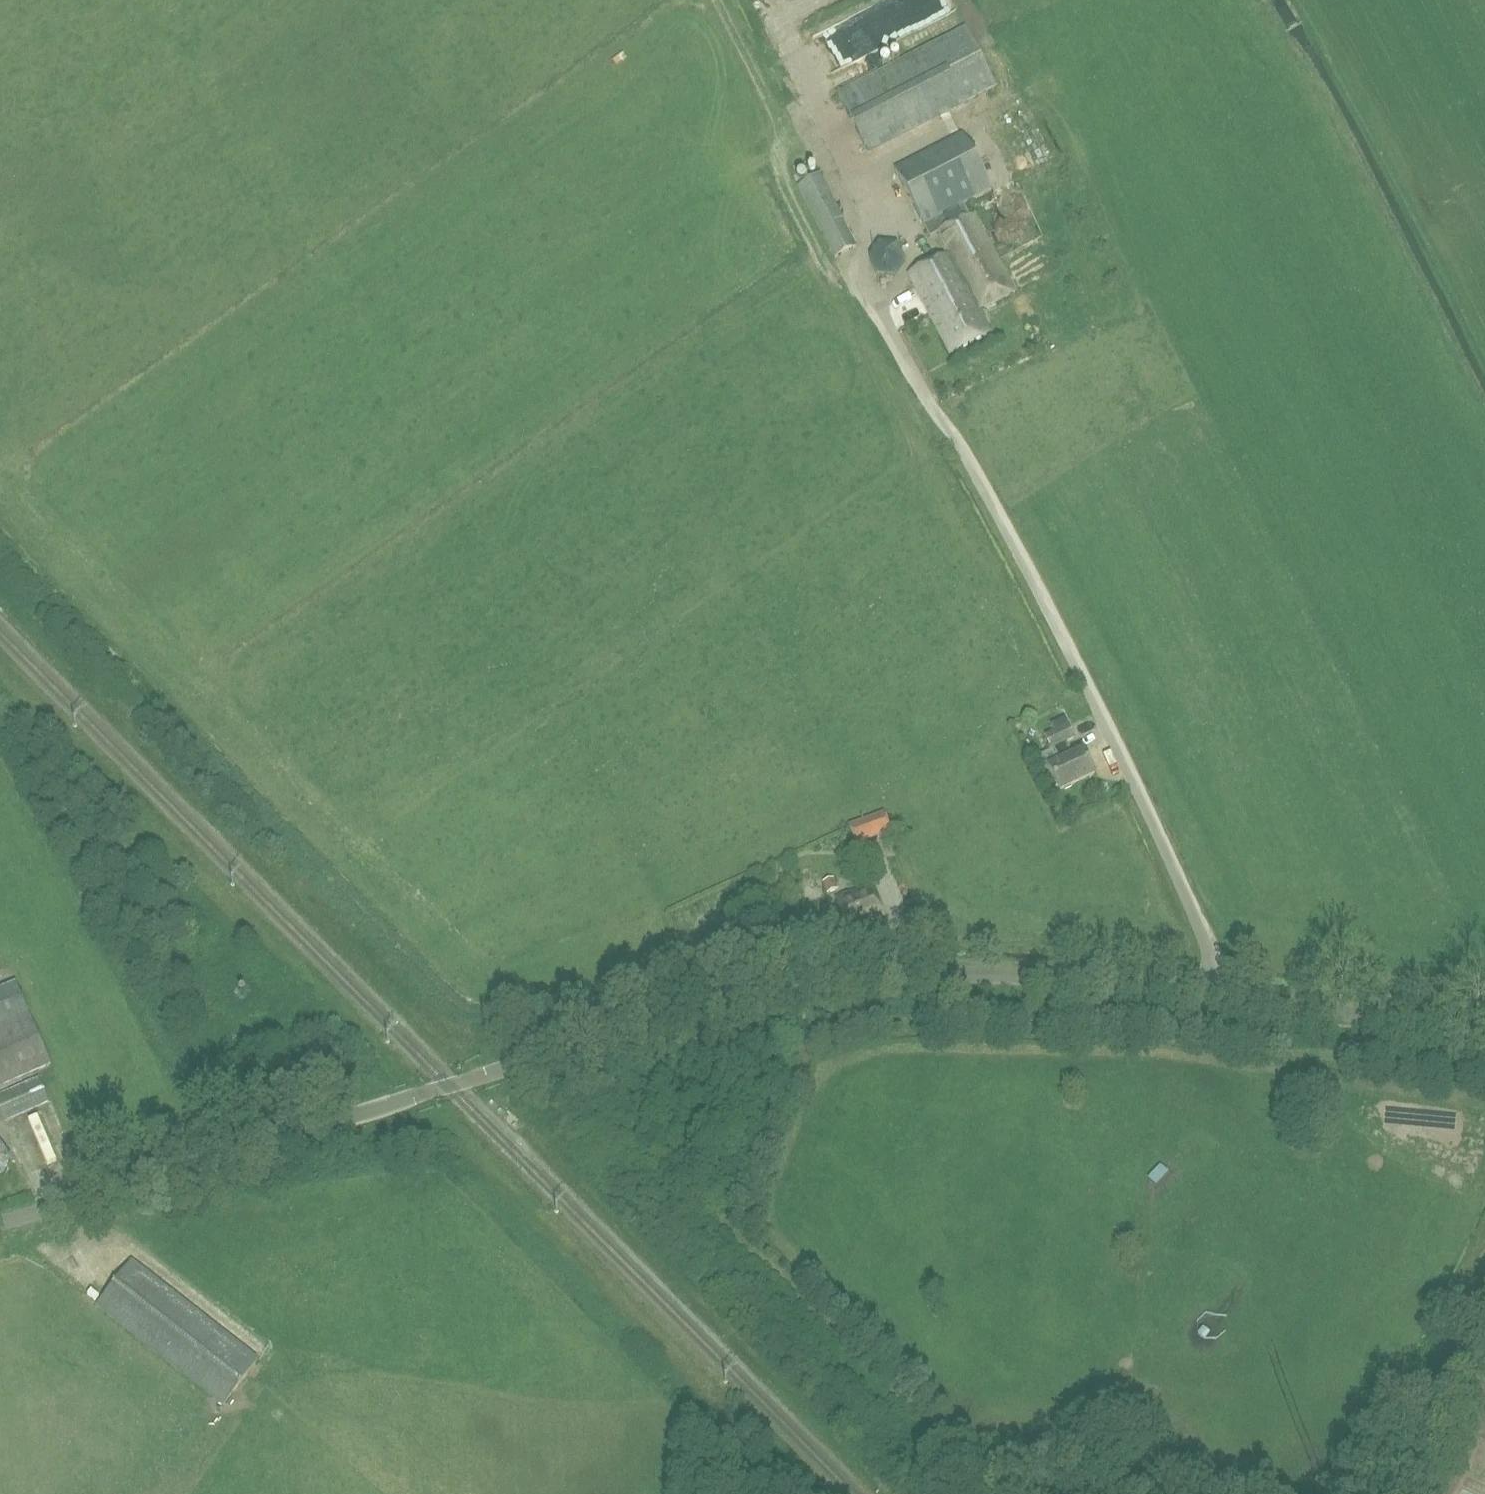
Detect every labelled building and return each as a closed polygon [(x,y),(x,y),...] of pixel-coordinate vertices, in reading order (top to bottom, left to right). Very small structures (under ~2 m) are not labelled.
[(900,2),(869,2),(869,30),(900,30),(900,2)] [(838,94),(868,151),(995,86),(966,28),(838,94)] [(929,237),(937,233),(970,217),(963,205),(992,191),(963,134),(895,168),(929,237)] [(834,257),(856,245),(819,176),(797,187),(834,257)] [(974,215),(970,217),(937,233),(947,254),(908,274),(948,354),(989,334),(977,310),(1013,292),(974,215)] [(880,239),(890,262),(917,251),(907,228),(880,239)] [(1049,768),(1060,792),(1095,776),(1083,752),(1074,757),(1067,742),(1075,738),(1069,725),(1046,736),(1052,749),(1054,748),(1061,763),(1049,768)] [(849,826),(856,844),(891,832),(884,813),(849,826)] [(834,879),(823,882),(827,893),(837,890),(834,879)] [(836,899),(850,933),(885,917),(871,884),(836,899)] [(51,1065),(16,984),(0,991),(0,1087),(51,1065)] [(0,1095),(0,1109),(4,1120),(48,1100),(39,1078),(0,1095)] [(222,1404),(258,1358),(134,1261),(98,1307),(222,1404)]
